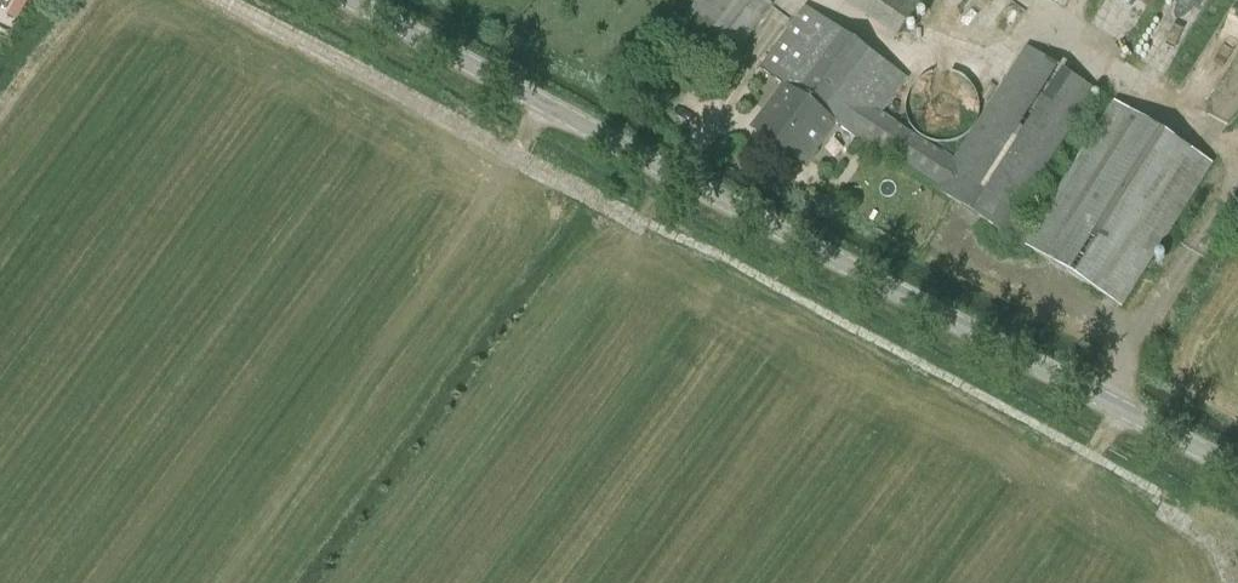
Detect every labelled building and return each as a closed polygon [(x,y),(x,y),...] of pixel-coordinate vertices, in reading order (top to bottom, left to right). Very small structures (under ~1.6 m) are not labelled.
[(772,6),(764,0),(699,0),(678,28),(727,65),(772,6)] [(760,68),(784,86),(753,129),(804,167),(836,124),(860,142),(863,138),(939,185),(936,189),(1004,232),(1024,245),(1024,246),(1121,308),(1212,165),(1114,104),(1031,235),(1011,222),(1094,91),(1025,47),(954,159),(882,114),(908,79),(805,7),(760,68)] [(979,105),(979,104),(978,97),(976,90),(974,86),(969,79),(964,75),(958,71),(952,69),(944,68),(937,68),(931,70),(924,73),(918,77),(913,83),(910,89),(907,96),(906,103),(907,112),(910,119),(916,128),(923,134),(927,137),(936,139),(941,140),(948,140),(955,138),(962,134),(966,131),(972,125),(976,118),(978,111),(979,105)] [(633,107),(641,111),(646,103),(638,99),(633,107)]
